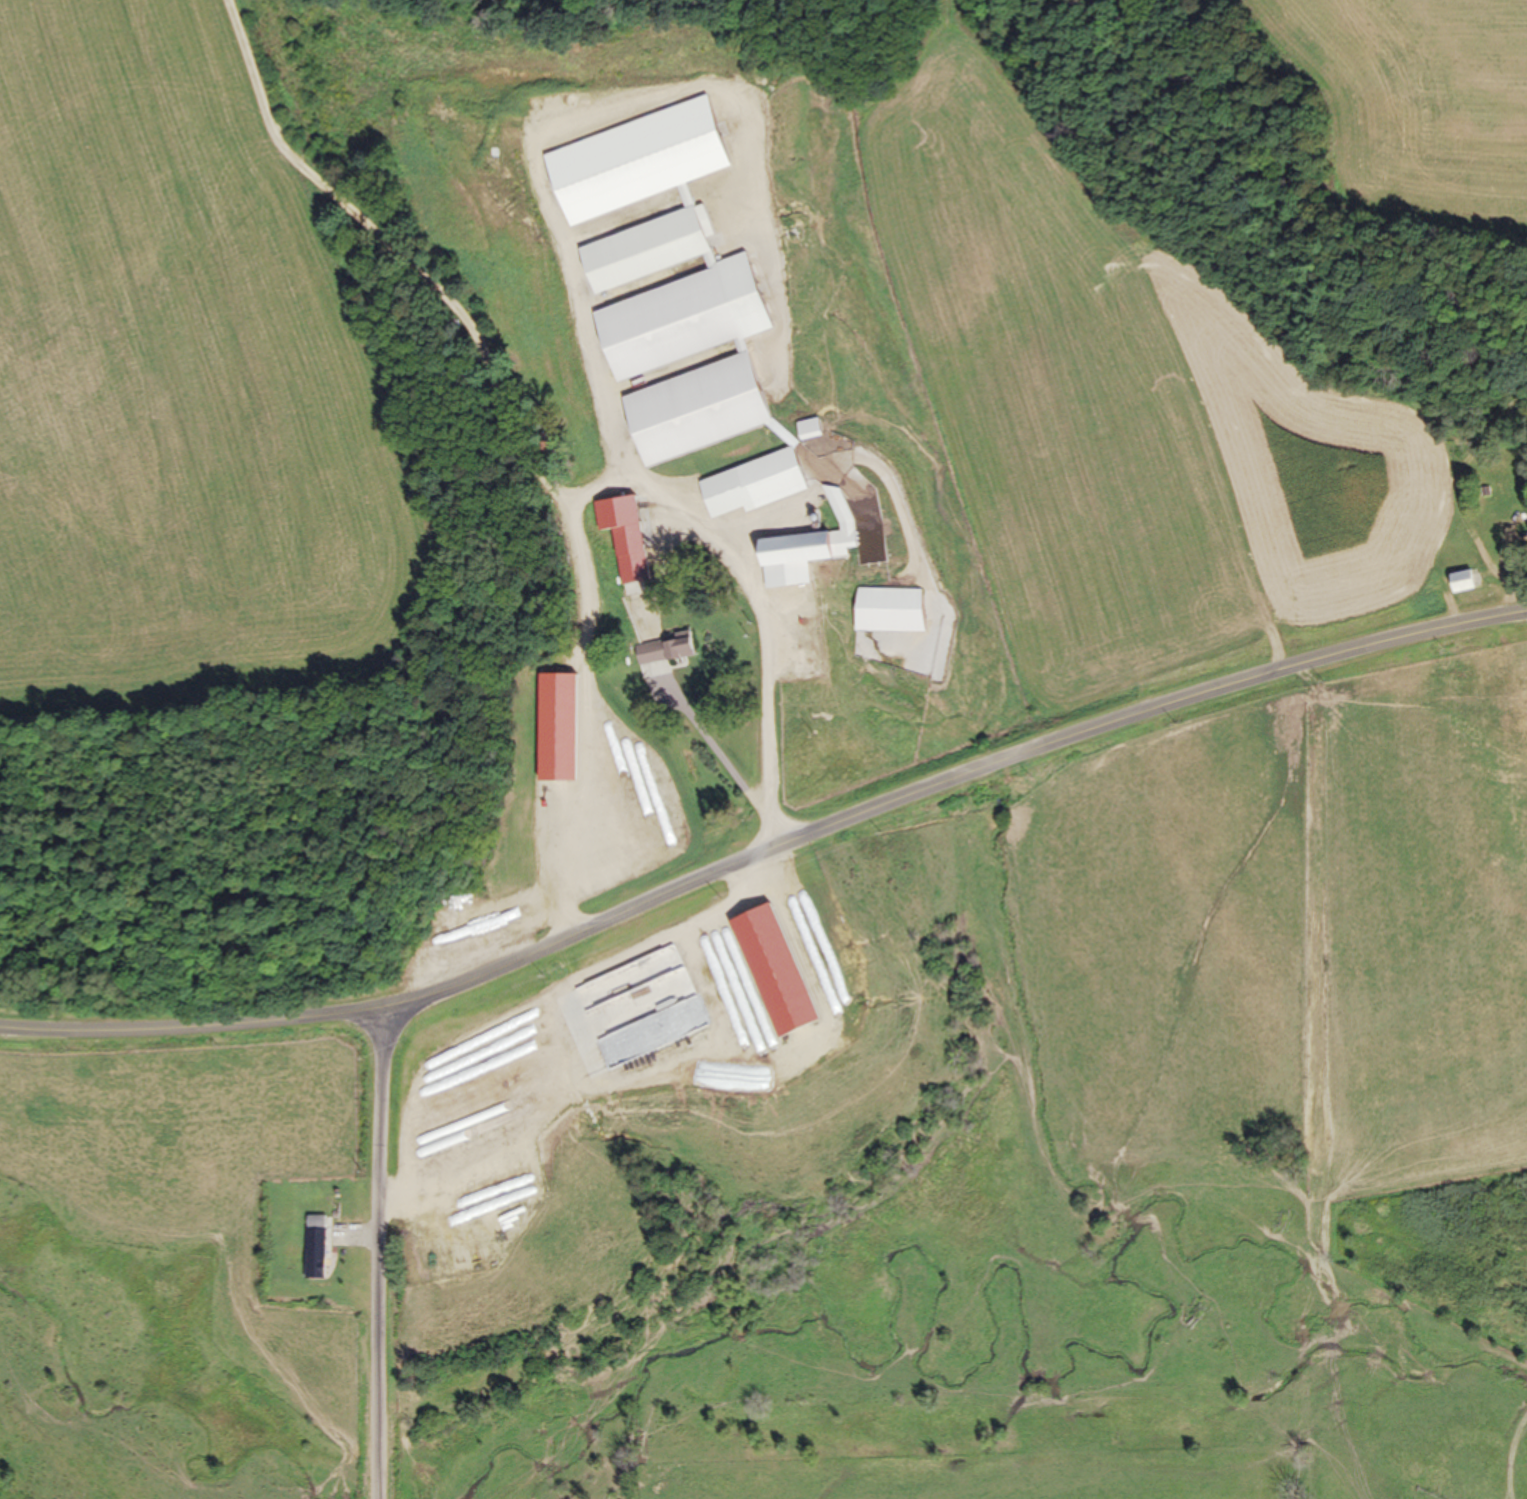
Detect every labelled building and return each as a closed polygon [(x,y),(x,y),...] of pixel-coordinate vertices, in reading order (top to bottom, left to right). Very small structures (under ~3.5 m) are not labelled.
[(645,467),(774,425),(751,354),(622,395),(645,467)] [(825,436),(821,418),(799,423),(803,441),(825,436)] [(751,509),(810,491),(797,449),(720,472),(732,511),(750,506),(751,509)] [(643,524),(615,528),(621,585),(650,582),(643,524)] [(761,539),(765,579),(782,577),(781,566),(810,563),(812,576),(851,573),(847,532),(761,539)] [(1452,575),(1457,593),(1478,589),(1474,570),(1452,575)] [(925,590),(858,589),(858,615),(925,616),(925,590)] [(667,661),(695,657),(692,633),(676,635),(677,640),(664,642),(667,661)] [(327,1228),(307,1228),(307,1277),(327,1277),(327,1228)]
